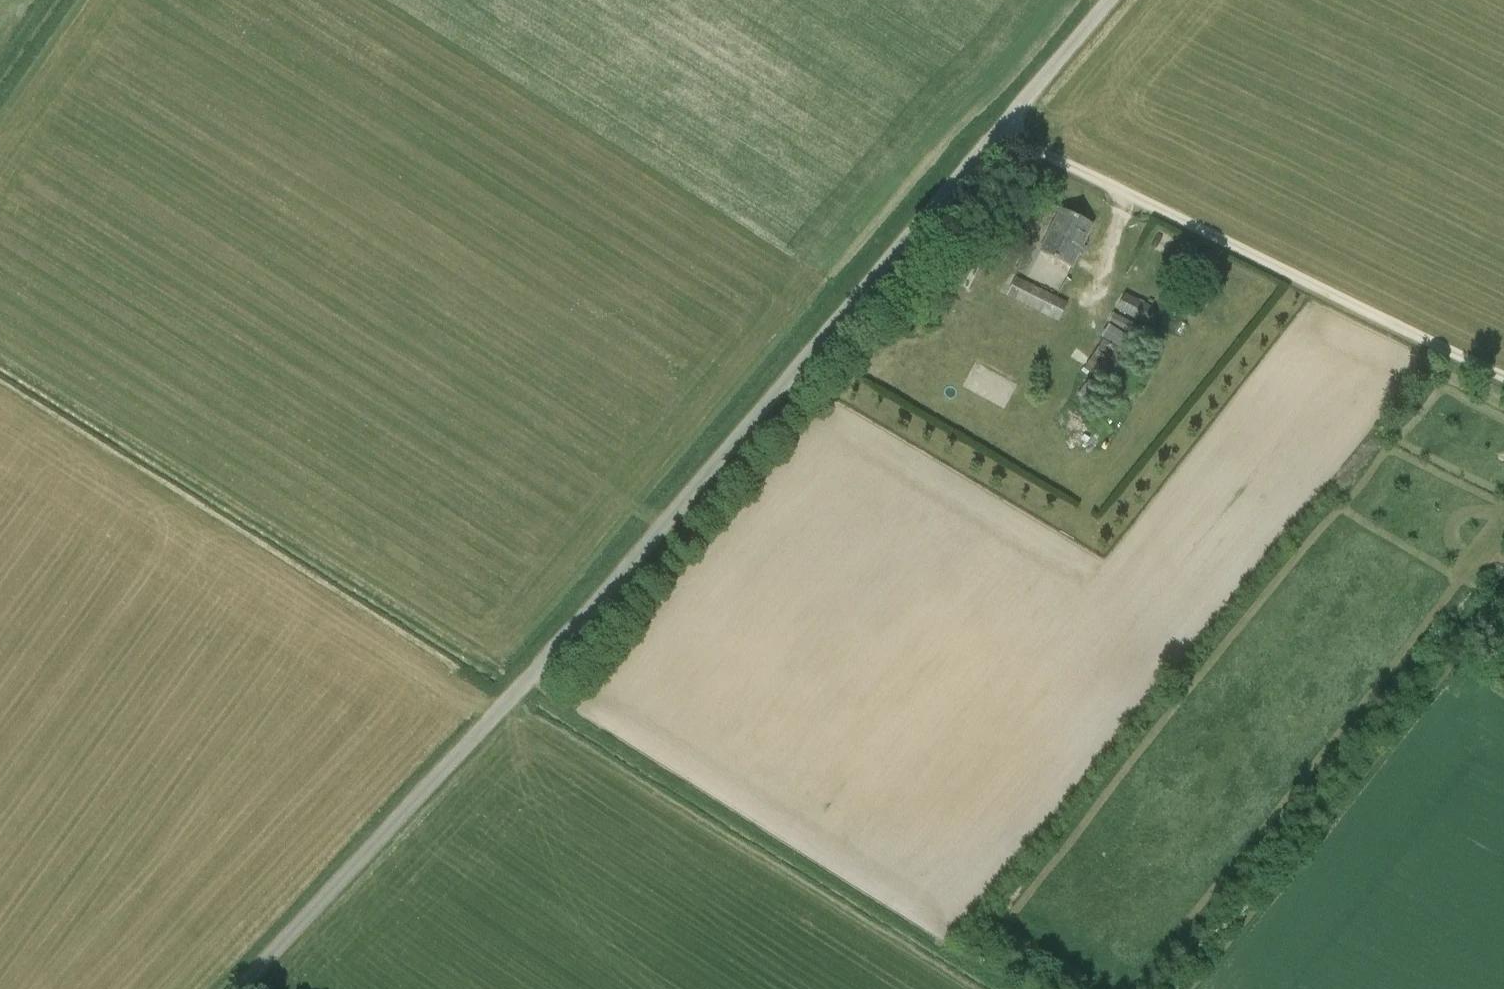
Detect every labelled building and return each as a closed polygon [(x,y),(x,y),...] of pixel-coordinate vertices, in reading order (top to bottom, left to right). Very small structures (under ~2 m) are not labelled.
[(1072,267),(1093,224),(1061,209),(1040,252),(1072,267)] [(1016,278),(1007,296),(1059,322),(1068,303),(1016,278)] [(1117,310),(1146,324),(1154,308),(1125,294),(1117,310)] [(1150,333),(1114,313),(1109,322),(1127,332),(1126,334),(1136,339),(1133,344),(1141,349),(1150,333)] [(1104,338),(1120,346),(1126,335),(1110,326),(1104,338)] [(1128,355),(1103,338),(1083,368),(1109,385),(1128,355)] [(982,366),(973,382),(1007,401),(1016,385),(982,366)]
